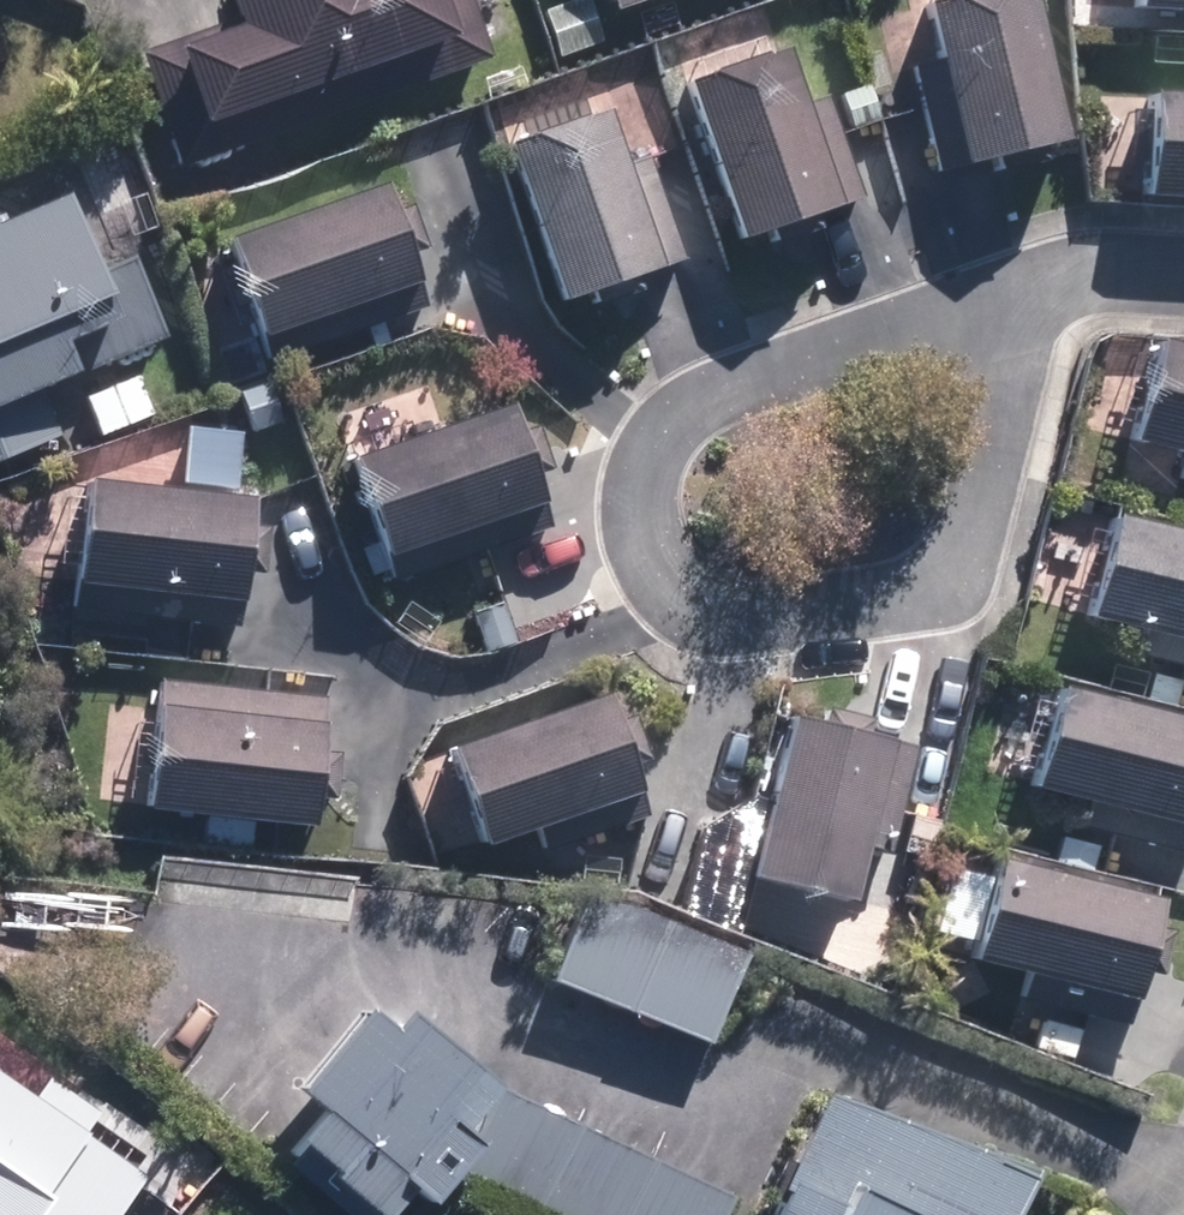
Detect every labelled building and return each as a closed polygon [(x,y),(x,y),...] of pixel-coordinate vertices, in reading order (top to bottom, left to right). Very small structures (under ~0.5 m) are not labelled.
[(503,51),(482,0),(240,0),(244,12),(136,55),(186,179),(503,51)] [(595,0),(564,0),(538,9),(556,62),(610,42),(595,0)] [(611,15),(660,0),(607,0),(611,15)] [(911,57),(936,167),(1081,134),(1051,0),(936,0),(947,49),(911,57)] [(789,51),(689,82),(738,238),(857,201),(826,103),(806,109),(789,51)] [(1147,82),(1144,188),(1183,189),(1183,83),(1147,82)] [(660,208),(627,106),(510,144),(560,299),(722,247),(705,194),(660,208)] [(135,122),(0,167),(0,455),(62,434),(46,385),(178,340),(145,243),(173,234),(135,122)] [(416,285),(383,184),(219,237),(252,338),(416,285)] [(1172,481),(1183,484),(1183,337),(1155,330),(1130,425),(1183,439),(1172,481)] [(546,492),(513,396),(356,450),(389,546),(546,492)] [(176,478),(87,469),(78,610),(243,621),(252,490),(228,488),(233,424),(180,420),(176,478)] [(1134,661),(1183,674),(1183,526),(1110,507),(1082,612),(1143,628),(1134,661)] [(331,690),(157,676),(147,803),(321,816),(331,690)] [(1054,677),(1029,782),(1183,820),(1183,709),(1054,677)] [(641,784),(608,683),(451,735),(484,835),(641,784)] [(799,719),(778,810),(726,797),(698,914),(749,927),(761,880),(863,905),(879,838),(896,842),(918,748),(799,719)] [(1098,837),(1090,872),(997,851),(975,951),(1019,961),(1010,1000),(1131,1027),(1162,888),(1170,853),(1098,837)] [(597,891),(564,970),(725,1039),(758,959),(597,891)] [(360,1005),(303,1101),(319,1110),(298,1144),(376,1214),(391,1214),(414,1192),(429,1208),(472,1145),(439,1118),(485,1060),(419,1007),(397,1035),(360,1005)] [(156,1183),(0,1071),(0,1214),(133,1214),(156,1183)] [(1032,1173),(842,1090),(796,1194),(786,1214),(1014,1214),(1032,1173)] [(510,1101),(465,1199),(500,1214),(731,1214),(735,1205),(510,1101)]
